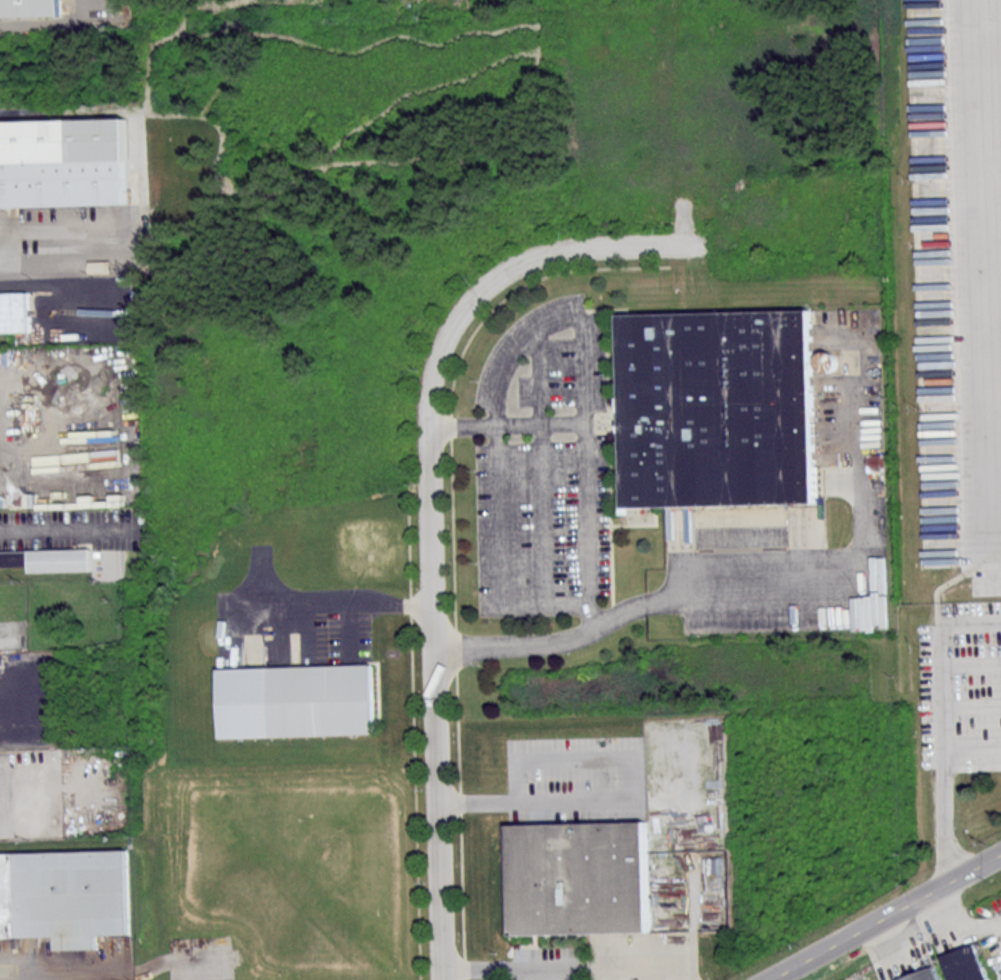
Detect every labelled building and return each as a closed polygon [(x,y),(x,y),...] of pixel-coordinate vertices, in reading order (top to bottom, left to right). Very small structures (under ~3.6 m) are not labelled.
[(63,15),(63,0),(0,0),(0,16),(63,15)] [(132,204),(129,118),(0,121),(0,209),(132,204)] [(32,331),(31,292),(0,293),(0,332),(32,331)] [(624,314),(816,310),(819,466),(820,502),(665,507),(628,508),(624,314)] [(32,568),(32,573),(94,571),(93,547),(0,551),(0,569),(32,568)] [(220,670),(222,739),(375,734),(373,665),(220,670)] [(508,824),(646,820),(650,931),(511,935),(508,824)] [(58,936),(0,938),(0,854),(129,850),(132,935),(100,936),(100,949),(58,950),(58,936)]
